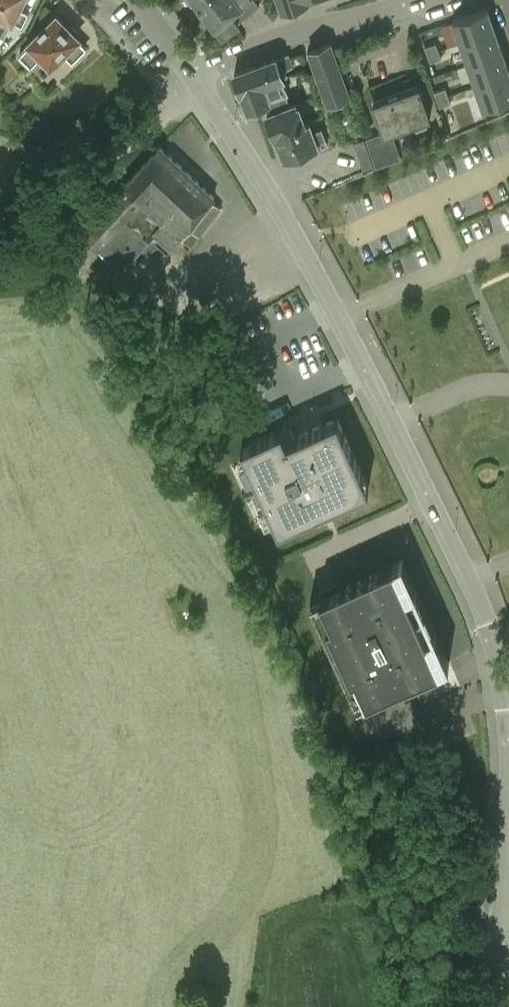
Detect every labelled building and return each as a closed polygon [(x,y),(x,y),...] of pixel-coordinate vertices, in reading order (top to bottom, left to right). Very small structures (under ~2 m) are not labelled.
[(22,28),(30,12),(20,7),(24,0),(0,0),(0,17),(22,28)] [(223,34),(239,22),(251,12),(244,3),(248,0),(197,0),(223,34)] [(307,1),(307,0),(278,0),(282,10),(307,1)] [(495,30),(487,8),(451,20),(459,42),(495,30)] [(51,66),(63,55),(72,64),(89,47),(56,15),(28,43),(28,44),(17,55),(31,68),(42,57),(51,66)] [(467,64),(503,52),(495,30),(459,42),(467,64)] [(308,51),(327,104),(350,96),(331,43),(308,51)] [(427,54),(438,50),(436,43),(425,46),(427,54)] [(427,54),(430,61),(441,58),(438,50),(427,54)] [(508,75),(508,70),(503,52),(467,64),(475,87),(508,75)] [(289,54),(276,59),(275,58),(234,73),(241,92),(242,92),(248,109),(266,102),(269,111),(290,103),(287,94),(288,94),(283,79),(282,77),(288,75),(286,69),(293,66),(289,54)] [(475,87),(482,109),(508,99),(508,75),(475,87)] [(372,102),(383,131),(366,137),(376,166),(401,157),(392,132),(431,118),(419,86),(372,102)] [(437,99),(448,95),(445,88),(434,92),(437,99)] [(450,103),(448,95),(437,99),(439,106),(450,103)] [(304,122),(299,109),(305,107),(303,102),(297,104),(296,101),(290,103),(269,111),(270,113),(267,114),(275,137),(277,137),(284,157),(315,146),(316,149),(328,145),(325,137),(331,135),(328,125),(312,131),(308,121),(304,122)] [(375,166),(355,111),(344,115),(354,142),(353,142),(363,170),(375,166)] [(121,269),(141,246),(147,252),(159,245),(167,253),(181,237),(191,244),(222,210),(210,202),(214,197),(158,146),(155,150),(125,183),(125,184),(81,233),(121,269)] [(290,424),(241,446),(279,529),(369,488),(337,418),(295,436),(290,424)] [(405,682),(449,662),(402,559),(310,600),(357,704),(405,682)]
